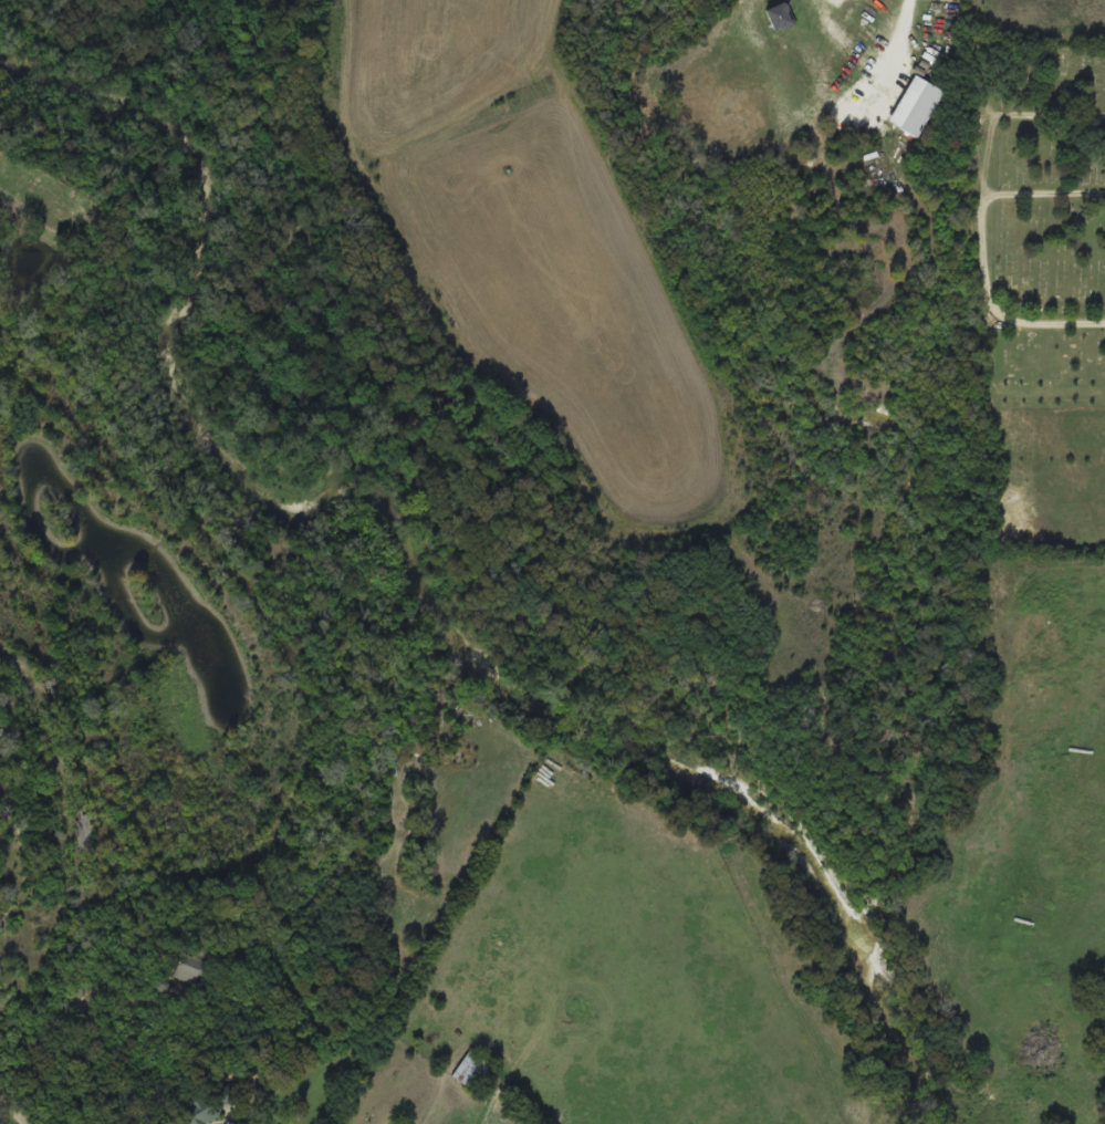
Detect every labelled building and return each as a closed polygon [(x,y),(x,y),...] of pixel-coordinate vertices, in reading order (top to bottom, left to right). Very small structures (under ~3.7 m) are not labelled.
[(787,0),(783,0),(762,7),(770,31),(794,23),(787,0)] [(886,121),(917,136),(941,89),(910,73),(886,121)] [(195,969),(174,959),(168,972),(188,982),(195,969)] [(475,1091),(494,1066),(470,1048),(452,1074),(475,1091)] [(211,1100),(186,1117),(190,1123),(211,1123),(222,1117),(211,1100)]
